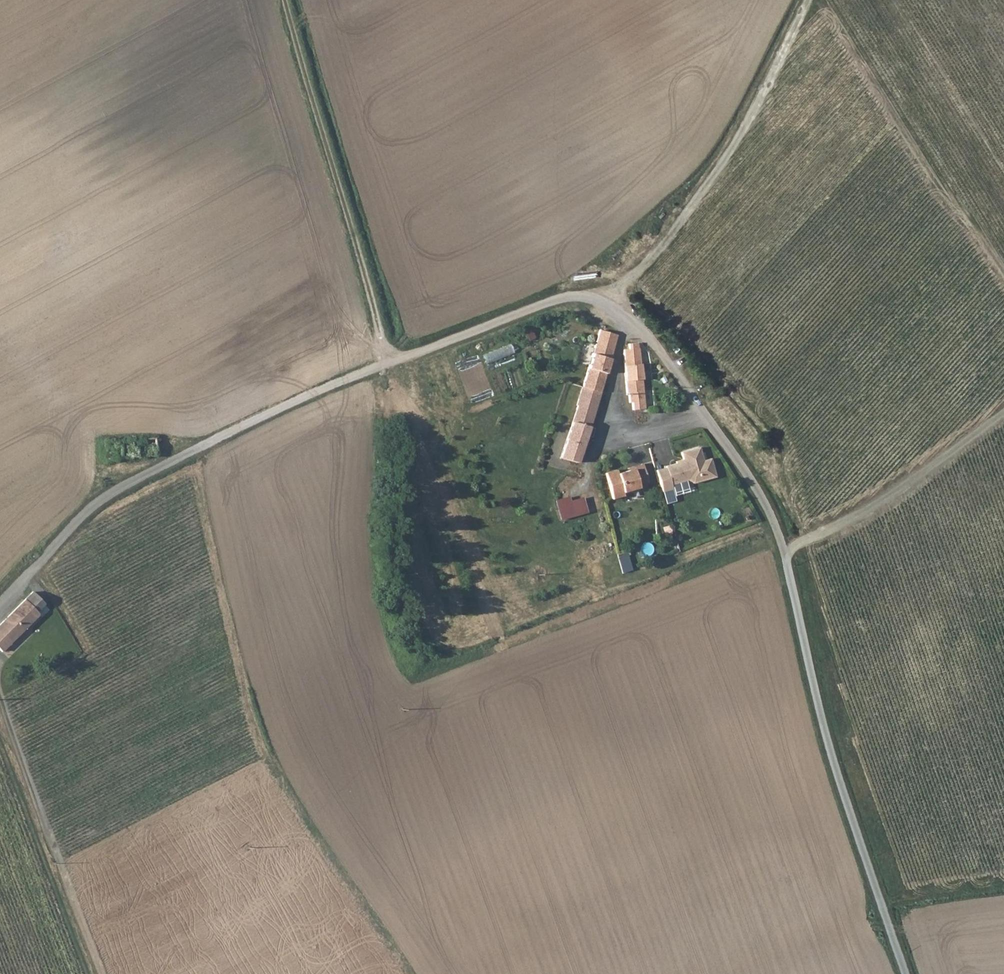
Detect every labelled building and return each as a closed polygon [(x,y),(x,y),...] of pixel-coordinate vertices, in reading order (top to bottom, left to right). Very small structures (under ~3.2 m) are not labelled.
[(487,363),(516,356),(513,346),(485,353),(487,363)] [(565,447),(562,458),(579,463),(590,427),(613,351),(600,347),(599,346),(596,356),(593,355),(580,402),(565,447)] [(638,348),(629,349),(623,349),(623,354),(625,375),(629,395),(632,395),(634,404),(637,404),(638,410),(648,409),(640,348),(638,348)] [(590,427),(579,463),(587,463),(597,429),(590,427)] [(658,467),(664,498),(697,491),(696,483),(719,478),(715,458),(706,460),(703,447),(682,451),(685,462),(658,467)] [(622,468),(611,472),(618,498),(629,495),(628,491),(644,487),(644,485),(653,482),(649,464),(638,466),(639,469),(634,470),(624,472),(622,468)] [(586,495),(558,500),(562,520),(590,514),(586,495)] [(33,592),(24,599),(36,611),(44,603),(33,592)] [(38,613),(36,611),(24,599),(0,622),(0,649),(38,613)]
